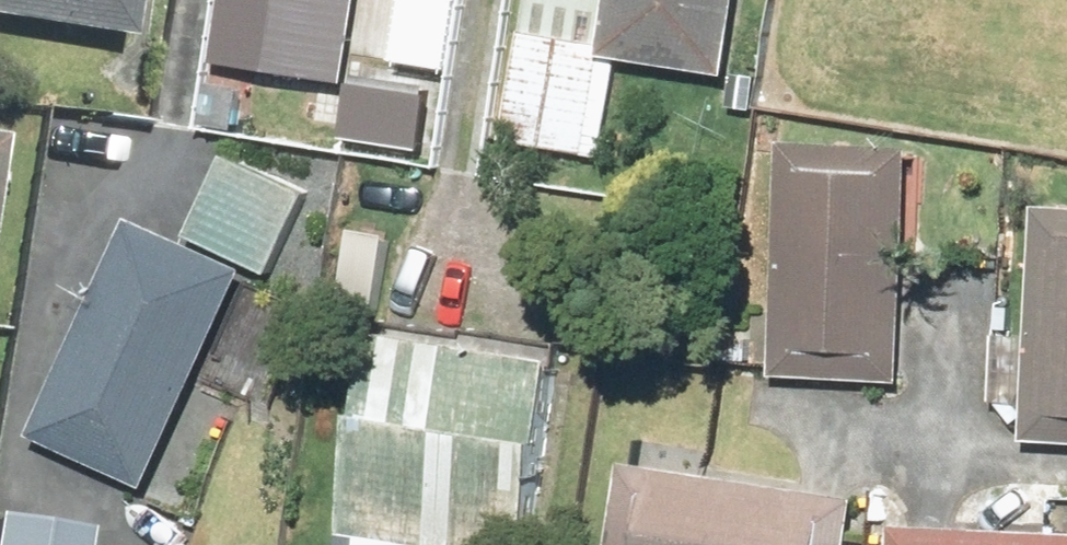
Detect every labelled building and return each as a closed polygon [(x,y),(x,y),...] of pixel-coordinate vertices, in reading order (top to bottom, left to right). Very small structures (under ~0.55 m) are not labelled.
[(127,40),(134,0),(0,0),(0,18),(127,40)] [(226,65),(316,79),(328,0),(236,0),(226,65)] [(743,0),(528,0),(506,143),(604,158),(619,59),(731,77),(743,0)] [(915,146),(786,140),(774,377),(903,383),(915,146)] [(308,192),(226,155),(189,237),(271,273),(308,192)] [(1039,206),(1033,336),(998,334),(995,402),(1028,403),(1026,441),(1066,443),(1066,207),(1039,206)] [(250,269),(133,216),(33,435),(150,488),(250,269)] [(561,358),(378,329),(344,544),(532,544),(561,358)] [(612,544),(853,544),(860,500),(625,463),(612,544)] [(137,496),(123,532),(156,544),(186,544),(196,520),(137,496)] [(0,516),(0,544),(86,544),(88,529),(0,516)] [(895,544),(1066,544),(1066,532),(895,525),(895,544)]
